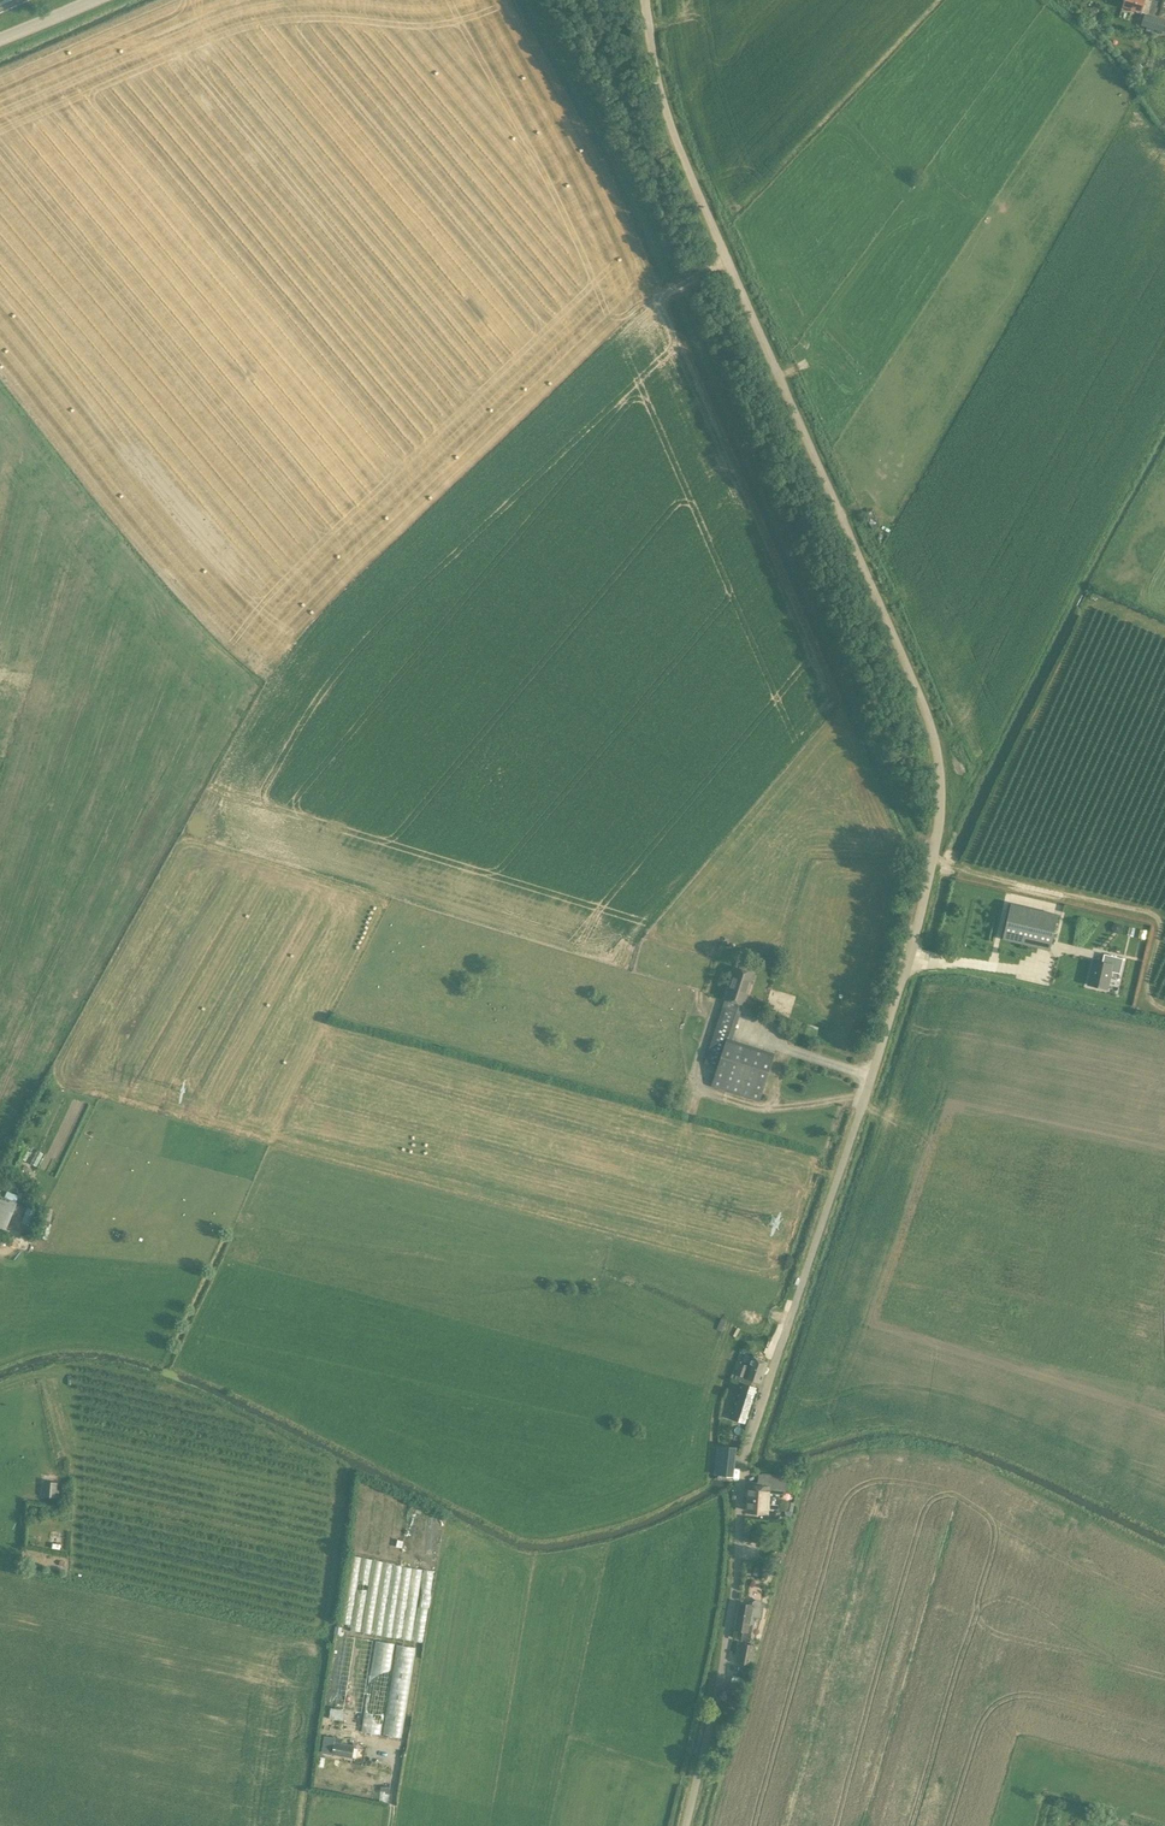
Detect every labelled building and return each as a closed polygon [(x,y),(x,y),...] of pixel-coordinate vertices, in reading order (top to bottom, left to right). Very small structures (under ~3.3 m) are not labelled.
[(1146,0),(1125,0),(1122,7),(1141,13),(1145,13),(1141,26),(1161,32),(1164,20),(1153,17),(1154,16),(1158,1),(1152,0),(1151,0),(1151,2),(1146,0)] [(1002,940),(1049,951),(1058,915),(1019,906),(1010,904),(1002,940)] [(1102,963),(1094,961),(1088,985),(1106,990),(1110,973),(1119,975),(1123,959),(1104,955),(1102,963)] [(753,973),(735,968),(725,998),(704,1063),(717,1066),(711,1086),(759,1101),(775,1053),(732,1039),(743,1004),(742,1004),(744,999),(745,1000),(753,973)] [(803,1023),(800,1034),(808,1036),(812,1025),(803,1023)] [(34,1147),(27,1144),(24,1149),(31,1153),(34,1147)] [(30,1153),(25,1150),(21,1158),(26,1161),(30,1153)] [(37,1150),(30,1163),(37,1167),(44,1154),(37,1150)] [(7,1191),(5,1197),(16,1200),(18,1194),(7,1191)] [(6,1233),(18,1203),(0,1196),(0,1231),(6,1233)] [(28,1207),(21,1223),(31,1227),(38,1211),(28,1207)] [(759,1381),(766,1361),(753,1356),(748,1369),(739,1366),(734,1380),(749,1385),(751,1379),(759,1381)] [(758,1388),(740,1383),(728,1417),(746,1423),(758,1388)] [(721,1453),(719,1475),(733,1476),(736,1454),(721,1453)] [(767,1512),(774,1513),(774,1509),(778,1510),(779,1494),(785,1494),(787,1474),(776,1473),(776,1475),(758,1474),(756,1488),(749,1487),(747,1511),(767,1512)] [(801,1475),(789,1474),(788,1483),(799,1485),(801,1475)] [(44,1496),(56,1498),(58,1483),(45,1481),(44,1496)] [(436,1559),(443,1519),(431,1517),(425,1558),(436,1559)] [(739,1603),(735,1629),(744,1631),(742,1641),(749,1642),(750,1638),(752,1626),(748,1625),(749,1619),(760,1621),(763,1605),(761,1601),(756,1600),(753,1602),(752,1606),(752,1605),(739,1603)] [(404,1737),(415,1645),(380,1641),(378,1661),(371,1660),(363,1731),(382,1733),(382,1734),(404,1737)] [(741,1643),(738,1663),(751,1665),(754,1646),(755,1646),(741,1643)] [(327,1704),(358,1710),(366,1671),(352,1669),(350,1679),(333,1676),(327,1704)] [(743,1685),(745,1678),(733,1675),(731,1682),(743,1685)] [(343,1719),(344,1708),(329,1707),(328,1718),(343,1719)] [(341,1728),(349,1729),(351,1722),(342,1721),(341,1728)] [(353,1746),(333,1742),(331,1752),(352,1755),(353,1746)]
